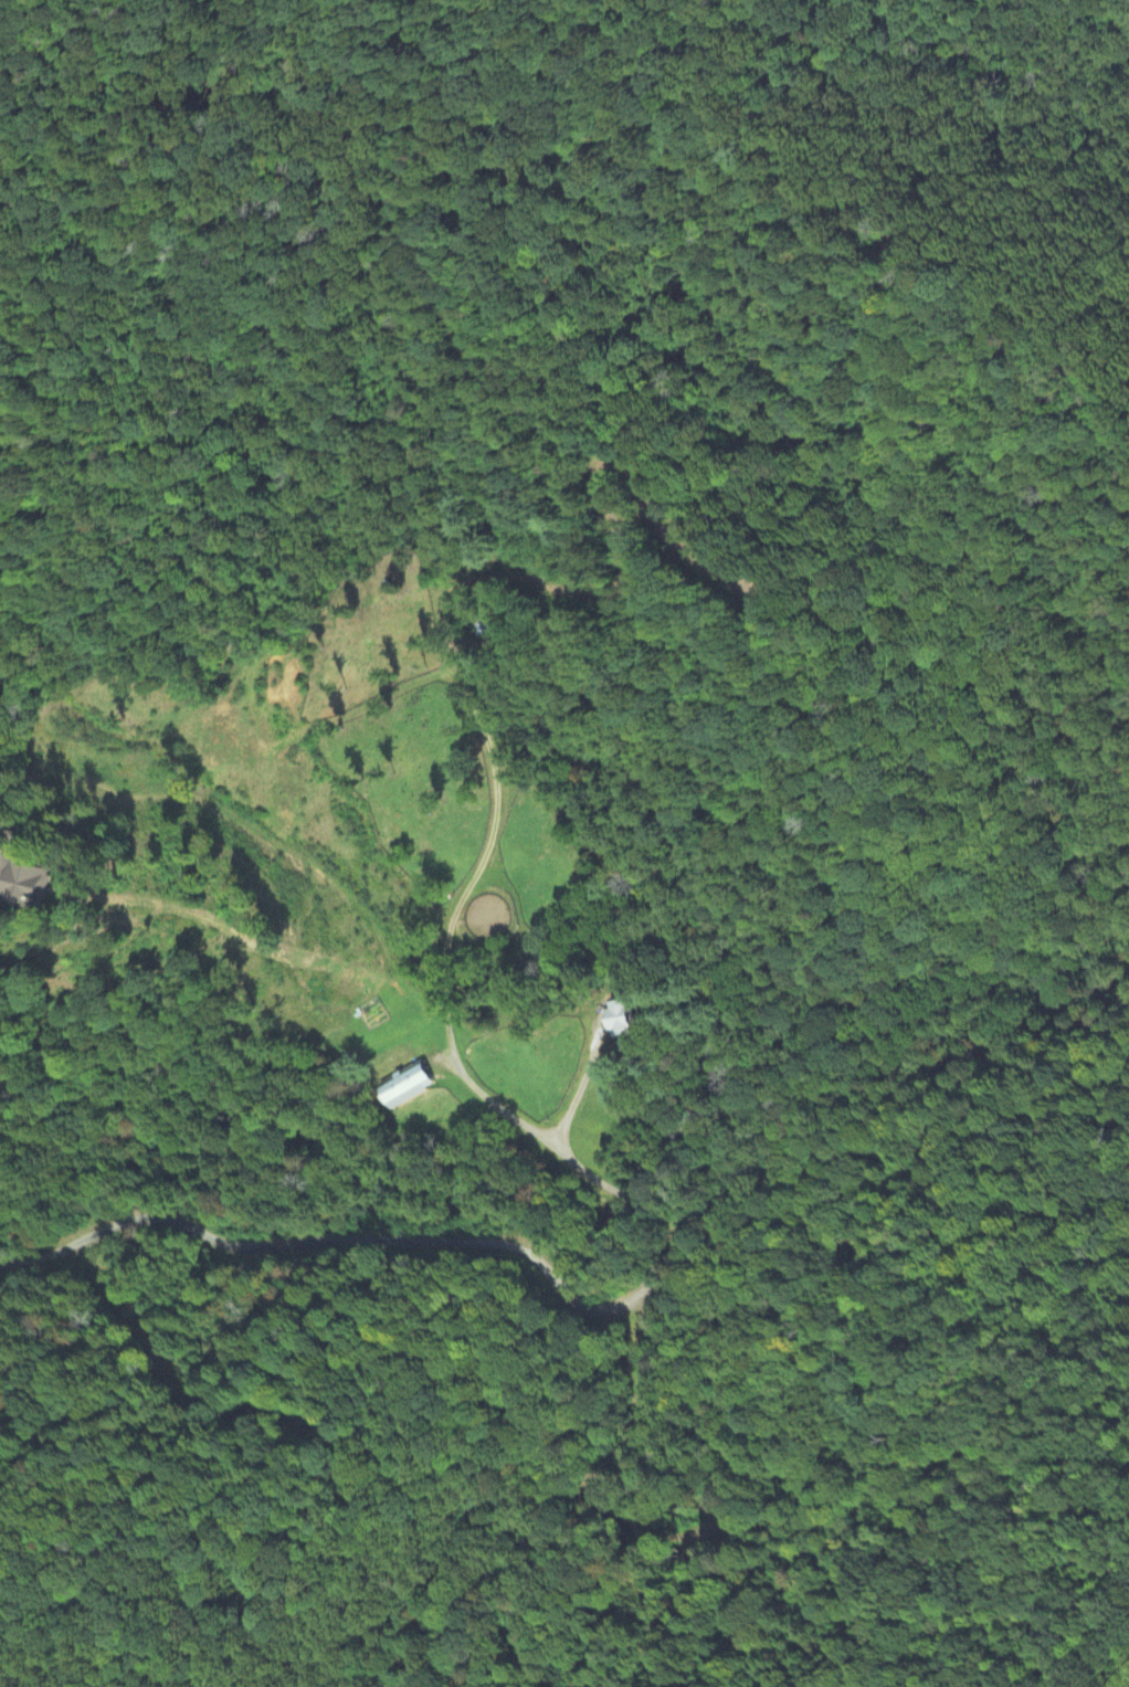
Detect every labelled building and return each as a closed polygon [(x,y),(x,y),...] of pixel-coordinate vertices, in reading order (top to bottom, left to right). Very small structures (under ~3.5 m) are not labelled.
[(0,817),(0,839),(3,840),(8,819),(0,817)] [(56,871),(9,860),(0,898),(0,899),(46,910),(56,871)] [(611,1008),(615,1024),(614,1025),(621,1054),(644,1048),(632,1003),(611,1008)] [(382,1088),(391,1108),(439,1088),(429,1062),(418,1066),(421,1071),(382,1088)]
